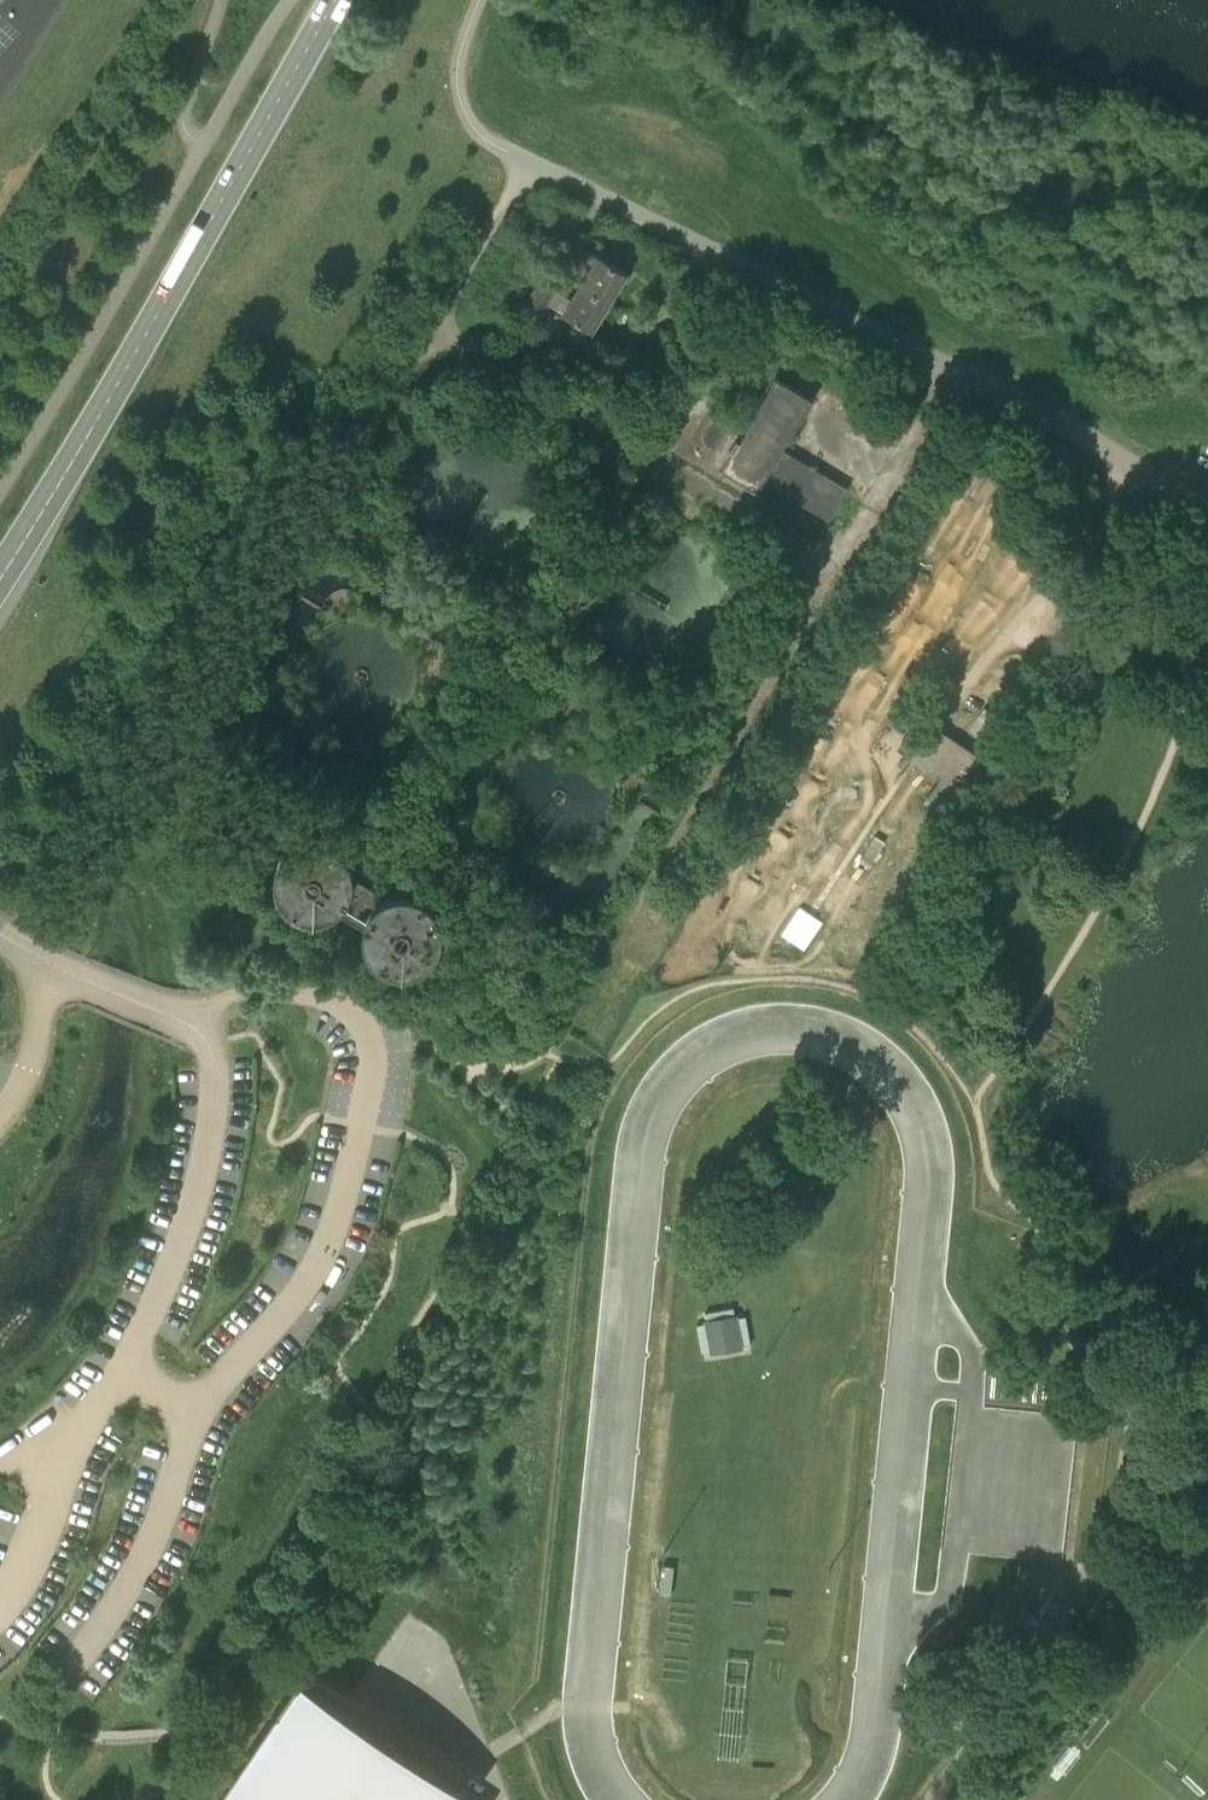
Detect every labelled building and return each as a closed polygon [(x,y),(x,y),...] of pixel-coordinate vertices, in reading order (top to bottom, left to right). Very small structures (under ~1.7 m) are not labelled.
[(64,0),(0,0),(0,106),(64,0)] [(590,270),(581,285),(611,303),(628,274),(598,257),(581,247),(588,236),(572,226),(557,252),(590,270)] [(593,331),(611,303),(581,285),(572,300),(540,279),(525,304),(541,313),(548,302),(564,312),(564,313),(593,331)] [(735,402),(688,373),(651,435),(720,476),(723,470),(758,491),(765,481),(829,520),(848,488),(783,449),(806,410),(807,411),(814,399),(776,376),(769,388),(770,389),(747,427),(727,415),(735,402)] [(303,929),(309,929),(314,929),(315,935),(322,933),(321,928),(325,926),(330,924),(334,921),(338,918),(341,914),(346,905),(348,900),(349,895),(349,890),(349,886),(352,885),(350,878),(347,879),(345,873),(342,867),(344,865),(340,861),(338,862),(336,859),(331,856),(325,852),(319,851),(312,849),(305,850),(297,851),(290,854),(283,858),(278,864),(274,870),(271,878),(269,884),(269,892),(270,898),(272,905),(275,910),(280,917),(285,922),(291,925),(297,928),(303,929)] [(395,899),(386,901),(387,904),(384,906),(380,908),(374,913),(369,919),(367,923),(364,930),(363,938),(362,944),(364,951),(366,958),(369,963),(374,970),(380,974),(387,978),(395,980),(402,981),(410,981),(418,978),(425,975),(431,969),(436,964),(439,958),(441,952),(442,945),(442,937),(441,930),(439,923),(434,916),(428,910),(421,905),(412,902),(413,899),(407,898),(407,901),(395,901),(395,899)] [(749,1344),(743,1310),(700,1318),(706,1352),(749,1344)] [(1033,1627),(1057,1643),(1075,1617),(1074,1616),(1050,1601),(1033,1627)] [(401,1615),(353,1687),(394,1714),(441,1642),(401,1615)] [(465,1796),(466,1794),(303,1684),(225,1799),(470,1799),(465,1796)]
